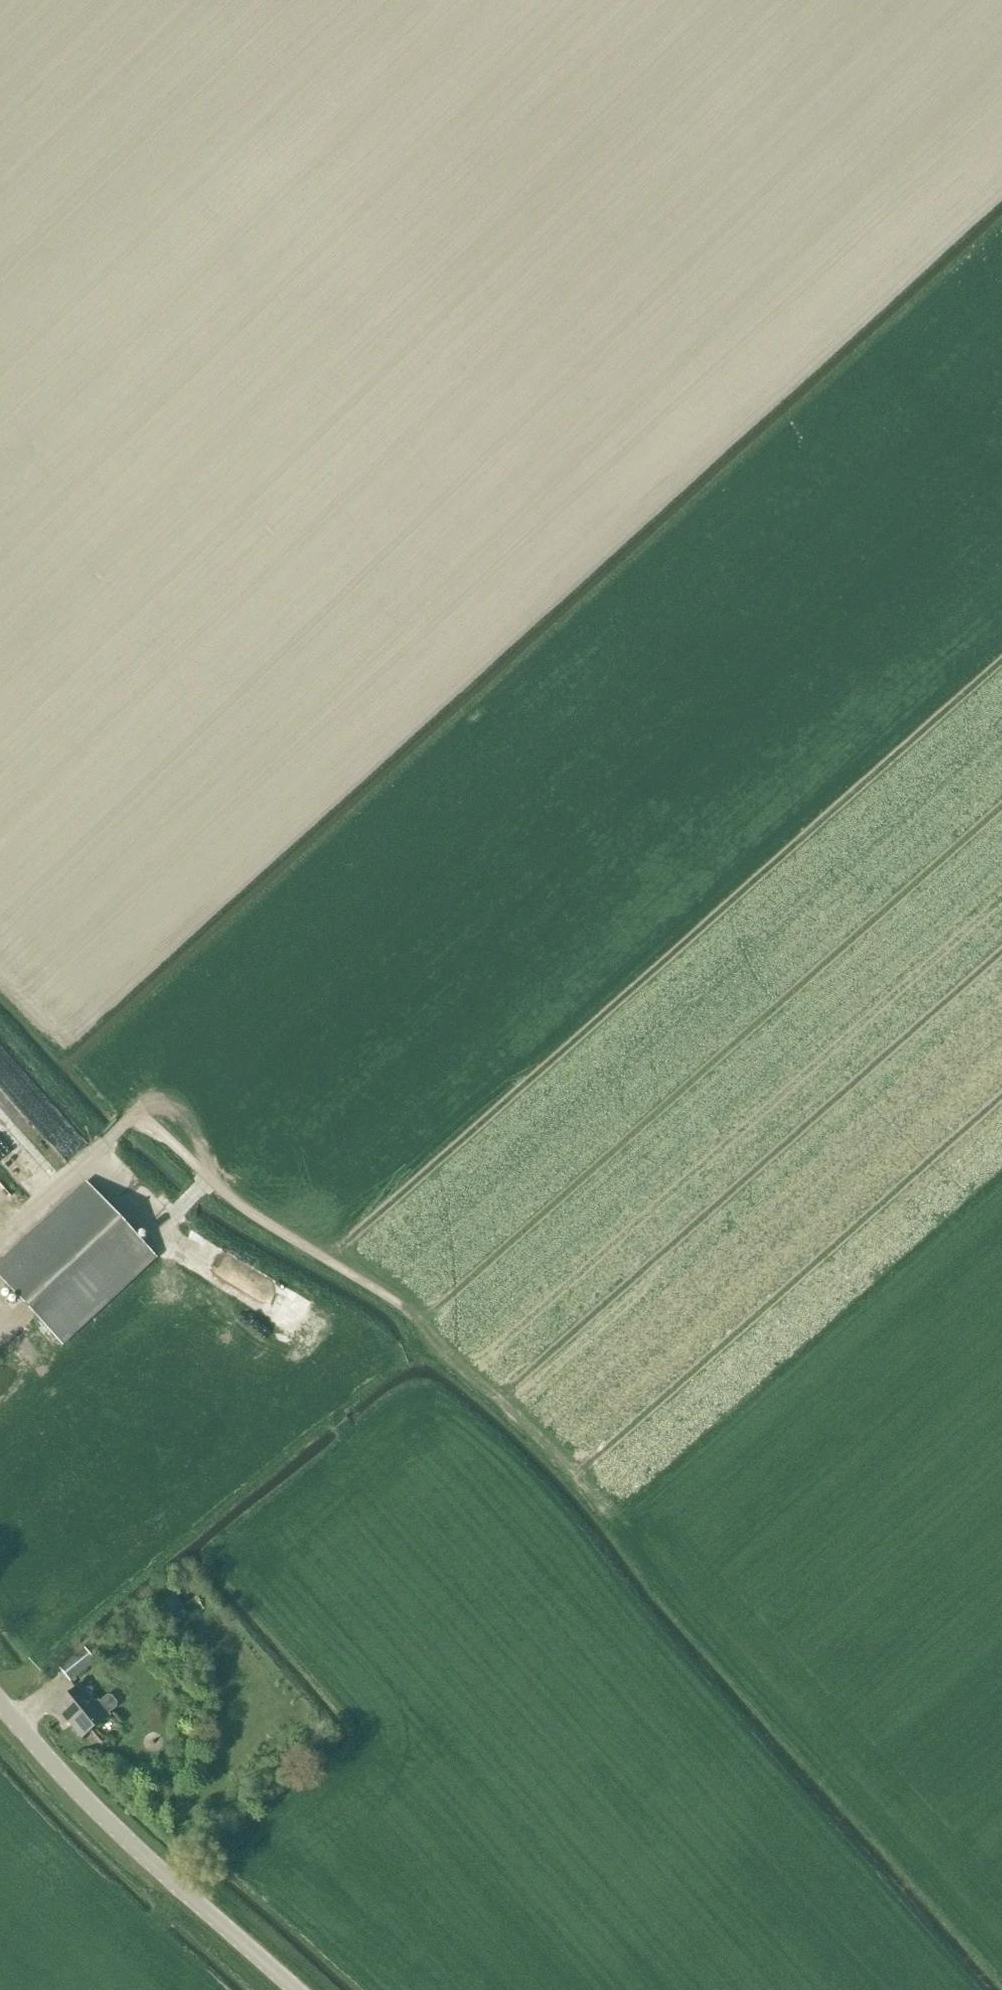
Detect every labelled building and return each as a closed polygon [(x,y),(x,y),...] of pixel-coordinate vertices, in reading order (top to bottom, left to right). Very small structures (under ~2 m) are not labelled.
[(64,1346),(157,1259),(86,1182),(0,1263),(0,1278),(64,1346)] [(248,1313),(278,1324),(288,1296),(258,1285),(248,1313)] [(180,1595),(170,1599),(180,1619),(190,1614),(180,1595)] [(59,1669),(70,1683),(95,1662),(84,1648),(59,1669)] [(62,1721),(64,1719),(80,1738),(110,1715),(109,1713),(116,1707),(116,1703),(112,1698),(108,1697),(101,1703),(99,1701),(96,1704),(81,1684),(51,1708),(62,1721)]
